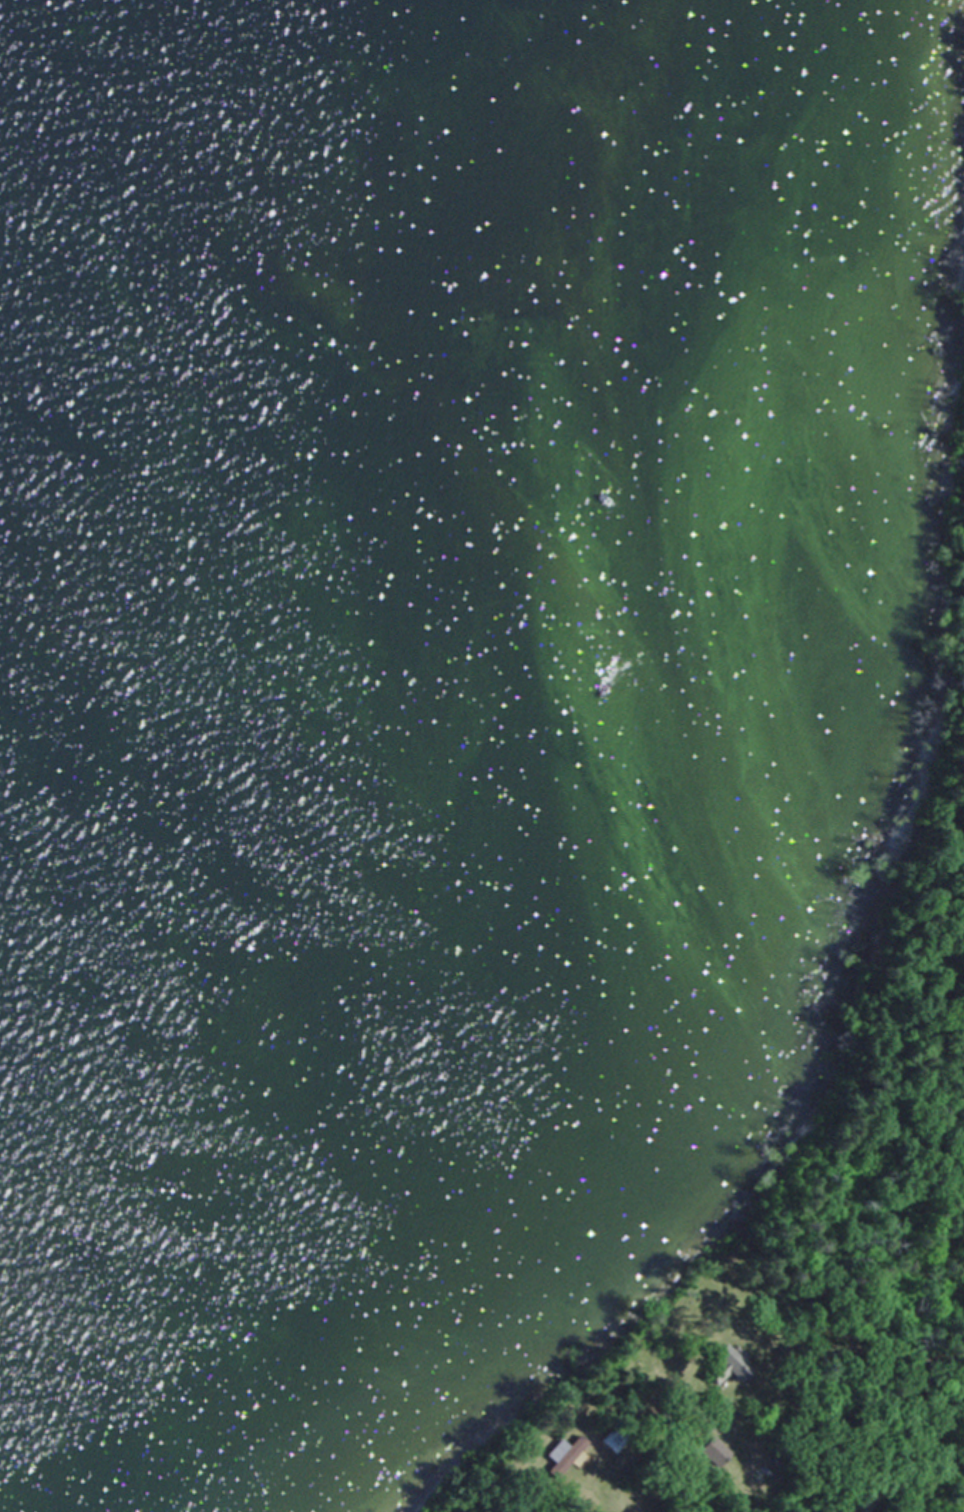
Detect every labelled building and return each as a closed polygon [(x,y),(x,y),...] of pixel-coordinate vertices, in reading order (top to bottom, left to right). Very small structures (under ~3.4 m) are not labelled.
[(747,1369),(721,1342),(707,1356),(733,1383),(747,1369)] [(541,1457),(553,1465),(566,1447),(555,1438),(541,1457)]
